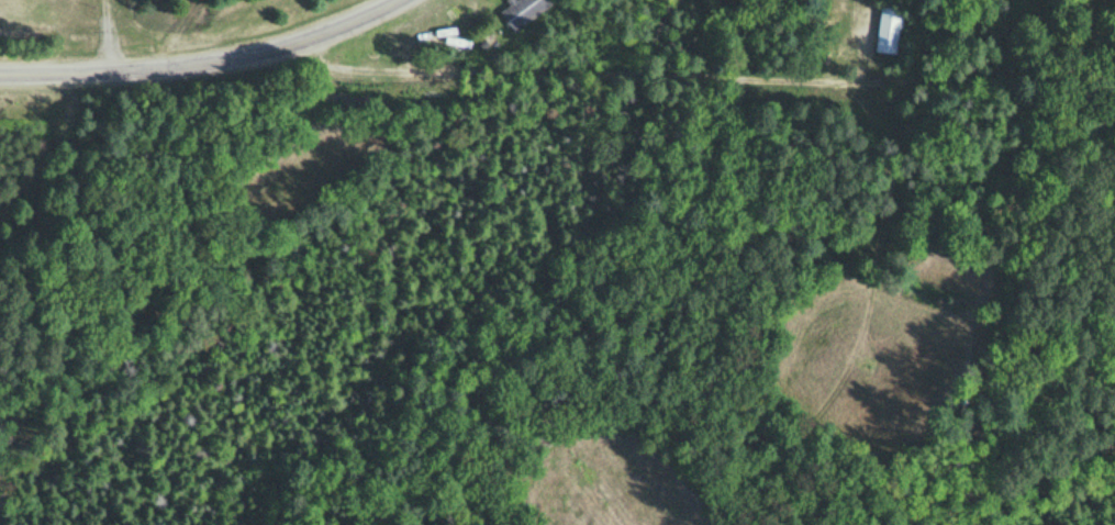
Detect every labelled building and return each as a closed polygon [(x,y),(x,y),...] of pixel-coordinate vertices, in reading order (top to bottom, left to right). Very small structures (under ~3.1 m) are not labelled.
[(505,2),(504,0),(545,0),(546,1),(509,29),(494,9),(505,2)] [(880,4),(873,51),(897,53),(904,8),(880,4)]
